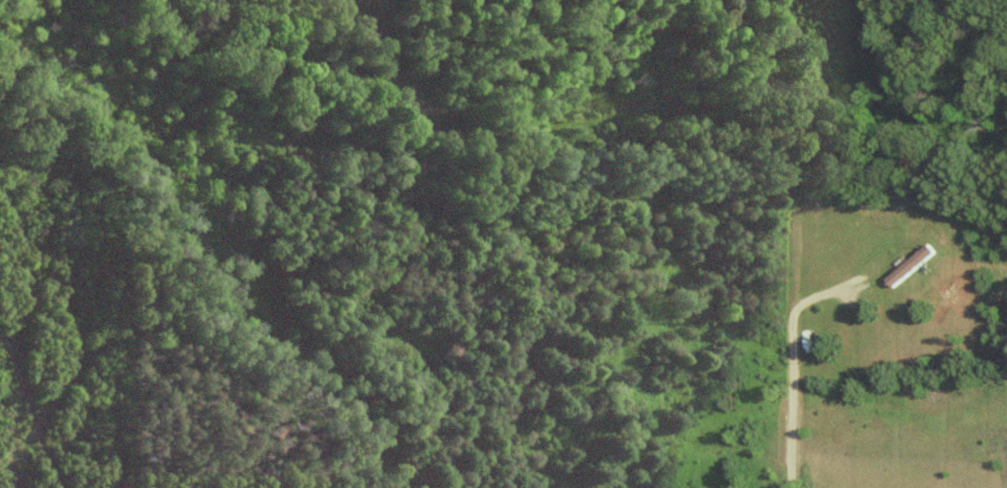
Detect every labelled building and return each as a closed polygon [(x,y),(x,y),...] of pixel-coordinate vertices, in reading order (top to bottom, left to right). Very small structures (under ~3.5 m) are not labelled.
[(900,290),(938,251),(930,243),(891,281),(900,290)]
